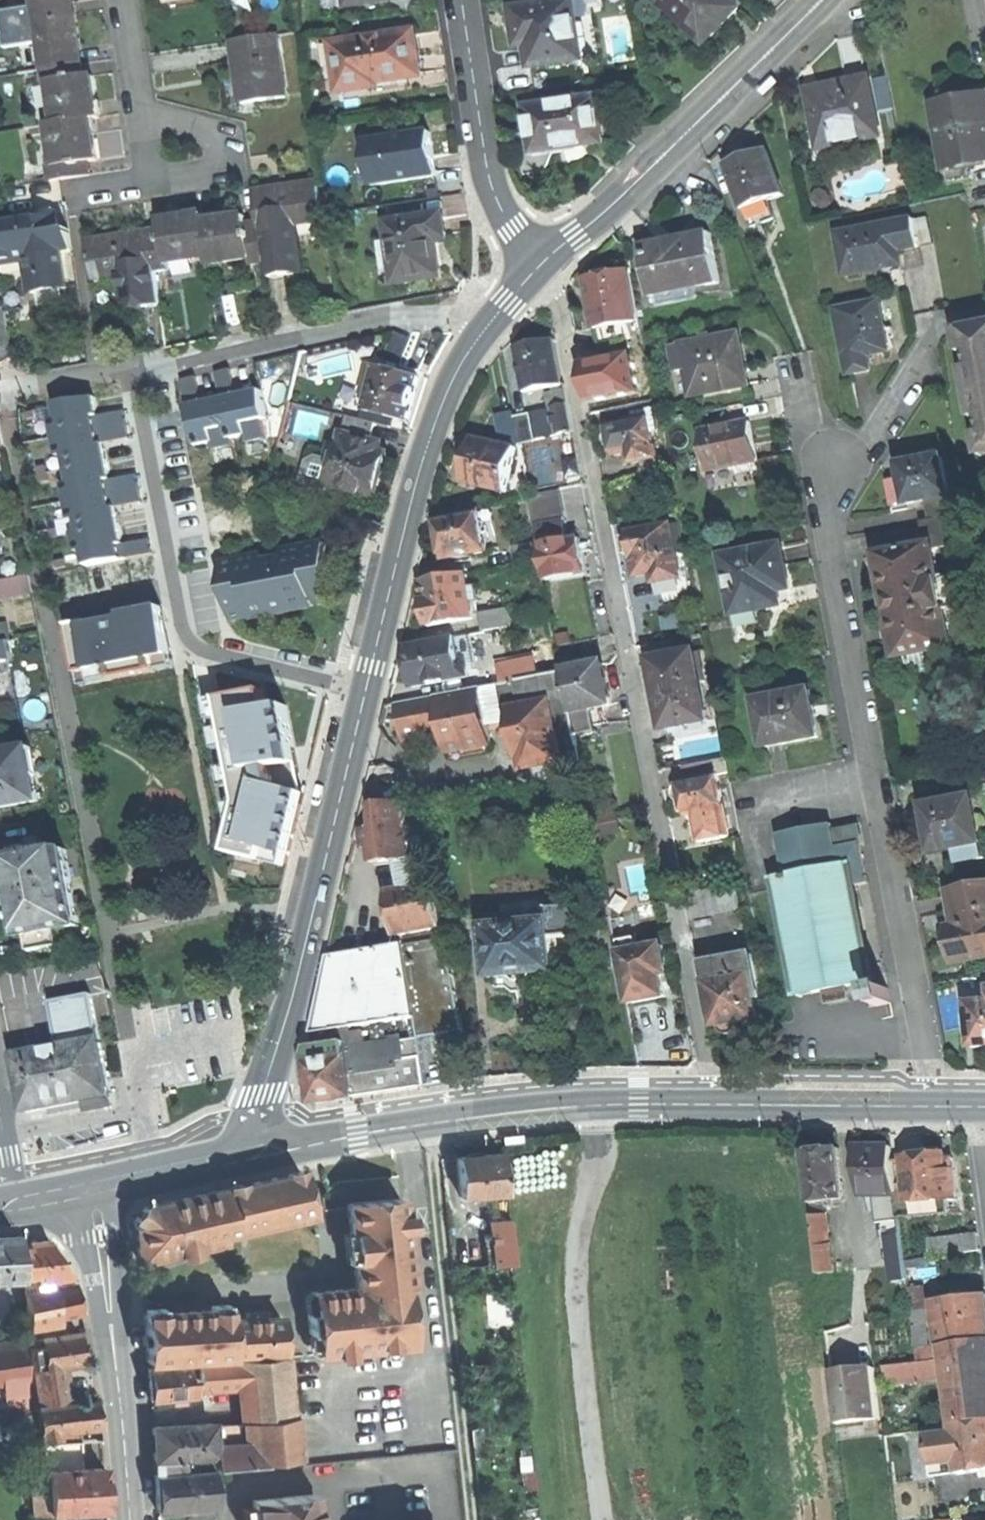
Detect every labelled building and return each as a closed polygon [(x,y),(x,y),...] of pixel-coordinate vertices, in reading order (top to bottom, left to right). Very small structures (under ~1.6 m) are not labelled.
[(33,8),(74,2),(74,0),(32,0),(33,8)] [(513,10),(519,47),(528,46),(529,52),(531,67),(583,59),(573,0),(513,10)] [(583,59),(583,61),(599,58),(592,14),(587,15),(585,0),(573,0),(583,59)] [(730,0),(661,0),(682,21),(686,17),(709,40),(723,26),(739,9),(730,0)] [(46,69),(83,64),(79,32),(74,2),(33,8),(0,13),(0,16),(5,48),(43,43),(46,69)] [(338,66),(342,92),(382,86),(381,80),(400,77),(400,81),(424,77),(420,54),(417,32),(341,43),(344,65),(338,66)] [(278,34),(234,41),(238,71),(243,71),(246,86),(248,103),(288,97),(278,34)] [(53,83),(59,123),(95,118),(102,117),(99,96),(96,76),(85,78),(83,64),(46,69),(44,69),(46,84),(53,83)] [(778,81),(775,78),(759,92),(765,98),(777,87),(781,84),(778,81)] [(861,141),(880,137),(869,79),(844,84),(821,88),(812,100),(818,129),(821,148),(861,141)] [(935,105),(947,170),(969,166),(984,163),(984,96),(959,101),(935,105)] [(533,133),(537,157),(555,155),(569,152),(569,147),(588,144),(605,141),(599,99),(530,109),(533,133)] [(53,180),(93,174),(91,161),(100,159),(98,139),(95,118),(59,123),(51,124),(56,165),(51,166),(53,180)] [(863,153),(861,141),(821,148),(818,129),(807,131),(812,162),(863,153)] [(368,142),(375,183),(438,173),(435,153),(432,132),(409,135),(410,140),(397,142),(396,138),(368,142)] [(549,173),(555,155),(537,157),(533,133),(521,135),(528,176),(549,173)] [(770,199),(785,193),(769,149),(746,158),(728,164),(745,208),(749,207),(770,199)] [(971,179),(969,166),(947,170),(949,183),(971,179)] [(269,262),(271,277),(306,272),(298,222),(326,218),(321,184),(278,190),(258,193),(263,226),(269,262)] [(776,214),(770,199),(749,207),(754,222),(776,214)] [(42,209),(41,217),(58,215),(53,208),(42,209)] [(170,262),(211,256),(206,222),(205,213),(187,216),(188,218),(177,219),(164,221),(165,231),(152,233),(158,271),(171,269),(170,262)] [(444,213),(388,221),(391,241),(400,240),(406,280),(443,275),(440,255),(438,239),(447,237),(444,213)] [(58,215),(41,217),(42,222),(31,224),(30,219),(0,224),(0,253),(1,261),(30,257),(35,292),(42,291),(66,287),(69,287),(64,254),(61,231),(58,215)] [(253,265),(269,262),(263,226),(249,228),(247,216),(230,219),(206,222),(211,256),(212,264),(252,258),(253,265)] [(846,277),(902,266),(899,251),(909,249),(920,247),(915,220),(838,235),(846,277)] [(71,230),(61,231),(64,254),(75,252),(73,240),(71,230)] [(163,304),(158,271),(152,233),(120,238),(88,243),(93,279),(120,275),(126,310),(163,304)] [(676,240),(643,247),(653,297),(662,295),(699,288),(721,283),(711,233),(676,240)] [(609,277),(589,280),(598,327),(625,322),(639,320),(630,273),(609,277)] [(69,303),(66,287),(42,291),(44,306),(69,303)] [(701,298),(699,288),(662,295),(664,305),(701,298)] [(881,301),(837,310),(844,349),(849,373),(871,369),(869,355),(890,351),(881,301)] [(6,368),(14,358),(6,307),(0,308),(0,369),(6,368)] [(628,340),(625,322),(598,327),(601,345),(628,340)] [(964,330),(968,350),(970,360),(972,368),(977,393),(982,417),(984,432),(984,435),(984,325),(964,330)] [(394,328),(384,355),(400,361),(410,334),(394,328)] [(960,352),(968,350),(964,330),(956,331),(960,352)] [(740,334),(684,344),(688,368),(693,396),(749,386),(745,364),(740,334)] [(526,391),(562,384),(554,342),(536,345),(518,348),(526,391)] [(678,370),(688,368),(684,344),(674,346),(678,370)] [(365,409),(410,419),(415,400),(420,377),(374,367),(365,409)] [(964,370),(969,395),(977,393),(972,368),(964,370)] [(278,388),(194,400),(201,449),(285,437),(278,388)] [(551,408),(556,407),(569,405),(566,389),(548,392),(551,408)] [(974,419),(982,417),(977,393),(969,395),(974,419)] [(99,401),(62,407),(65,423),(59,424),(61,441),(104,433),(99,401)] [(611,409),(613,423),(640,417),(639,407),(638,404),(611,409)] [(658,404),(639,407),(640,417),(650,416),(653,431),(662,430),(658,404)] [(556,407),(561,434),(574,432),(569,405),(556,407)] [(517,415),(522,441),(537,438),(532,412),(517,415)] [(613,423),(610,423),(611,430),(606,438),(606,442),(614,448),(615,453),(628,451),(629,457),(630,462),(657,457),(653,431),(650,416),(640,417),(613,423)] [(349,418),(345,434),(373,440),(377,425),(349,418)] [(753,422),(704,430),(711,471),(741,466),(760,463),(756,442),(753,422)] [(104,433),(61,441),(64,457),(72,456),(74,471),(110,465),(104,433)] [(333,487),(379,498),(384,475),(389,452),(381,450),(383,443),(373,440),(345,434),(343,442),(339,461),(333,487)] [(465,484),(508,492),(517,447),(475,438),(470,461),(465,484)] [(327,459),(339,461),(343,442),(331,440),(327,459)] [(907,503),(927,499),(950,495),(943,456),(916,461),(900,464),(902,477),(907,503)] [(332,491),(333,487),(339,461),(327,459),(318,457),(308,461),(302,485),(332,491)] [(761,471),(760,463),(741,466),(742,474),(761,471)] [(110,465),(74,471),(76,486),(70,487),(73,503),(116,496),(110,465)] [(908,508),(907,503),(902,477),(888,480),(894,511),(908,508)] [(531,495),(537,525),(564,520),(559,490),(531,495)] [(927,499),(931,519),(971,511),(968,491),(950,495),(927,499)] [(116,496),(73,503),(76,520),(83,519),(86,535),(122,528),(116,496)] [(492,511),(481,513),(485,532),(496,530),(492,511)] [(920,521),(925,546),(934,544),(935,550),(977,542),(971,511),(931,519),(920,521)] [(447,558),(488,550),(485,532),(481,513),(440,521),(443,540),(447,558)] [(537,525),(540,540),(567,535),(564,520),(537,525)] [(671,524),(628,532),(629,536),(622,538),(625,556),(628,571),(634,570),(635,575),(650,573),(652,582),(661,580),(681,577),(671,524)] [(86,535),(79,536),(82,552),(92,551),(95,566),(128,560),(122,528),(86,535)] [(543,559),(547,577),(593,569),(590,556),(587,538),(568,541),(567,535),(540,540),(541,545),(543,559)] [(925,546),(878,555),(889,611),(898,659),(954,649),(935,550),(934,544),(925,546)] [(519,564),(543,559),(541,545),(516,549),(519,564)] [(224,569),(236,622),(277,612),(276,608),(297,603),(298,608),(339,599),(327,546),(286,555),(288,564),(268,568),(266,559),(224,569)] [(782,547),(724,558),(735,613),(766,608),(781,605),(778,591),(790,589),(786,567),(782,547)] [(431,625),(474,617),(472,602),(469,588),(466,573),(423,581),(427,605),(431,625)] [(32,592),(29,575),(0,581),(0,598),(32,592)] [(686,576),(681,577),(661,580),(664,593),(688,589),(686,576)] [(478,586),(469,588),(472,602),(480,600),(478,586)] [(189,648),(178,596),(76,617),(87,669),(189,648)] [(762,622),(766,608),(735,613),(737,626),(762,622)] [(482,615),(486,632),(514,626),(510,610),(482,615)] [(413,667),(417,685),(471,674),(469,665),(463,666),(461,655),(458,637),(409,646),(413,667)] [(0,641),(0,671),(11,669),(6,640),(0,641)] [(651,646),(653,660),(679,656),(676,641),(651,646)] [(680,711),(705,706),(695,652),(679,656),(653,660),(654,665),(649,672),(650,679),(657,684),(659,694),(661,703),(678,700),(680,711)] [(472,653),(461,655),(463,666),(469,665),(474,664),(472,653)] [(604,664),(564,673),(573,711),(605,705),(612,703),(608,684),(604,664)] [(498,686),(519,682),(524,681),(521,666),(495,671),(498,686)] [(524,681),(519,682),(523,701),(534,755),(541,789),(587,780),(578,736),(573,711),(564,673),(524,681)] [(500,706),(509,704),(523,701),(519,682),(498,686),(496,687),(500,706)] [(292,684),(230,692),(247,784),(238,821),(296,840),(313,779),(292,684)] [(758,700),(767,747),(821,737),(816,714),(812,690),(758,700)] [(473,691),(398,706),(402,724),(405,741),(423,738),(420,722),(441,718),(444,734),(448,755),(493,746),(488,722),(480,723),(473,691)] [(520,758),(534,755),(523,701),(509,704),(517,741),(520,758)] [(609,722),(605,705),(573,711),(578,736),(599,731),(598,724),(609,722)] [(710,705),(705,706),(680,711),(683,726),(713,720),(710,705)] [(423,738),(444,734),(441,718),(420,722),(423,738)] [(426,749),(423,738),(405,741),(407,753),(426,749)] [(38,801),(31,748),(0,752),(0,806),(38,801)] [(685,766),(688,782),(719,776),(716,760),(685,766)] [(726,817),(719,776),(688,782),(680,783),(673,790),(675,800),(681,806),(686,805),(687,810),(688,815),(696,813),(698,822),(726,817)] [(954,849),(981,844),(973,799),(926,808),(930,833),(934,852),(954,849)] [(376,865),(405,862),(410,861),(405,803),(369,806),(371,832),(364,833),(365,848),(375,847),(376,865)] [(731,816),(726,817),(698,822),(700,835),(729,830),(734,829),(731,816)] [(776,877),(799,995),(823,991),(826,1005),(874,996),(874,992),(853,887),(867,884),(859,844),(866,842),(862,824),(832,830),(830,822),(776,832),(785,875),(776,877)] [(730,837),(729,830),(700,835),(702,842),(730,837)] [(984,859),(981,844),(954,849),(957,864),(984,859)] [(15,904),(22,939),(29,937),(32,954),(64,948),(61,931),(82,927),(68,850),(7,861),(15,904)] [(407,877),(415,876),(434,872),(431,859),(410,861),(405,862),(407,877)] [(415,876),(418,889),(436,886),(434,872),(415,876)] [(737,884),(724,886),(728,911),(742,909),(737,884)] [(399,936),(401,936),(444,928),(436,886),(418,889),(392,894),(399,936)] [(724,886),(712,888),(716,913),(728,911),(724,886)] [(984,956),(984,886),(949,893),(956,927),(948,928),(951,947),(954,962),(984,956)] [(712,888),(700,890),(704,915),(716,913),(712,888)] [(685,892),(690,917),(704,915),(700,890),(685,892)] [(620,900),(610,901),(611,915),(622,914),(620,900)] [(548,908),(549,923),(551,938),(613,931),(611,915),(610,901),(548,908)] [(549,923),(485,930),(490,979),(497,979),(498,990),(512,989),(519,992),(534,990),(539,986),(545,985),(552,984),(550,974),(555,974),(551,938),(549,923)] [(401,936),(403,947),(407,946),(446,940),(444,928),(401,936)] [(620,942),(633,1002),(650,999),(667,995),(665,987),(670,986),(662,945),(639,950),(636,938),(620,942)] [(446,940),(407,946),(418,1017),(421,1037),(443,1033),(464,1029),(450,939),(446,940)] [(322,995),(313,1033),(341,1029),(418,1017),(407,946),(403,947),(330,959),(322,995)] [(707,962),(711,986),(728,983),(726,968),(754,963),(753,954),(707,962)] [(726,968),(728,983),(757,977),(754,963),(726,968)] [(728,983),(711,986),(718,1025),(720,1025),(722,1032),(724,1034),(730,1036),(736,1034),(740,1031),(742,1026),(741,1022),(750,1020),(760,1019),(756,998),(760,997),(757,977),(728,983)] [(889,989),(874,992),(874,996),(876,1007),(892,1004),(889,989)] [(64,1049),(103,1042),(93,995),(55,1003),(59,1025),(64,1049)] [(970,1004),(971,1017),(972,1032),(973,1047),(984,1046),(984,1003),(970,1004)] [(313,1033),(310,1049),(343,1043),(341,1029),(313,1033)] [(421,1040),(348,1049),(355,1098),(393,1092),(428,1087),(421,1040)] [(103,1042),(64,1049),(19,1058),(30,1113),(73,1105),(113,1097),(105,1054),(103,1042)] [(343,1043),(310,1049),(303,1082),(308,1105),(355,1098),(348,1049),(347,1043),(343,1043)] [(521,1135),(520,1131),(499,1132),(500,1141),(516,1139),(521,1139),(521,1135)] [(865,1194),(899,1194),(893,1146),(874,1146),(858,1145),(865,1194)] [(822,1149),(806,1151),(811,1202),(830,1200),(839,1199),(847,1199),(842,1147),(822,1149)] [(907,1156),(911,1203),(959,1199),(955,1158),(948,1159),(947,1152),(943,1152),(943,1148),(929,1149),(929,1154),(919,1155),(907,1156)] [(477,1154),(458,1156),(461,1196),(490,1193),(507,1192),(503,1152),(477,1154)] [(301,1172),(231,1187),(236,1233),(311,1216),(301,1172)] [(236,1233),(231,1187),(145,1206),(136,1220),(137,1239),(139,1260),(181,1253),(182,1258),(198,1255),(197,1248),(215,1244),(219,1236),(236,1233)] [(509,1216),(507,1192),(490,1193),(492,1218),(509,1216)] [(316,1333),(319,1354),(336,1352),(350,1351),(411,1345),(405,1286),(410,1285),(404,1228),(403,1214),(402,1199),(348,1204),(351,1231),(354,1261),(356,1288),(312,1292),(314,1313),(308,1314),(308,1323),(309,1334),(316,1333)] [(893,1252),(906,1250),(901,1206),(886,1208),(891,1252),(893,1252)] [(410,1213),(403,1214),(404,1228),(411,1228),(410,1213)] [(830,1213),(814,1214),(821,1273),(837,1271),(830,1213)] [(510,1232),(509,1216),(492,1218),(489,1218),(490,1231),(491,1233),(510,1232)] [(345,1262),(354,1261),(351,1231),(342,1232),(343,1249),(345,1262)] [(486,1255),(493,1254),(491,1233),(490,1231),(484,1232),(486,1255)] [(513,1261),(510,1232),(491,1233),(493,1254),(493,1263),(513,1261)] [(930,1239),(932,1256),(982,1250),(980,1232),(930,1239)] [(23,1278),(19,1244),(18,1235),(0,1236),(0,1280),(23,1278)] [(48,1240),(19,1244),(23,1278),(37,1275),(37,1283),(70,1277),(59,1258),(48,1240)] [(907,1260),(906,1250),(893,1252),(896,1269),(908,1268),(907,1260)] [(928,1258),(907,1260),(908,1268),(929,1265),(928,1258)] [(34,1284),(37,1283),(37,1275),(23,1278),(24,1294),(35,1292),(34,1284)] [(74,1283),(35,1292),(24,1294),(27,1322),(59,1316),(80,1313),(77,1299),(74,1283)] [(911,1289),(914,1311),(927,1309),(925,1287),(911,1289)] [(957,1291),(957,1297),(972,1296),(971,1289),(957,1291)] [(945,1344),(984,1339),(984,1294),(972,1296),(957,1297),(940,1300),(940,1302),(943,1322),(945,1344)] [(146,1345),(147,1363),(283,1354),(281,1318),(229,1321),(228,1309),(209,1311),(184,1312),(162,1314),(144,1315),(145,1333),(146,1345)] [(914,1311),(916,1327),(929,1326),(927,1309),(914,1311)] [(60,1324),(59,1316),(27,1322),(28,1329),(44,1327),(60,1324)] [(916,1327),(918,1348),(932,1346),(929,1326),(916,1327)] [(46,1336),(44,1327),(28,1329),(29,1339),(46,1336)] [(79,1334),(30,1341),(34,1370),(62,1366),(83,1363),(81,1348),(79,1334)] [(945,1344),(948,1363),(949,1375),(956,1425),(984,1422),(984,1339),(945,1344)] [(0,1345),(0,1383),(2,1383),(24,1380),(27,1379),(22,1342),(0,1345)] [(920,1361),(921,1366),(948,1363),(945,1344),(932,1346),(918,1348),(920,1361)] [(243,1388),(247,1422),(290,1418),(284,1356),(241,1361),(243,1388)] [(201,1392),(243,1388),(241,1361),(198,1365),(201,1392)] [(887,1382),(922,1378),(921,1366),(920,1361),(885,1366),(887,1382)] [(922,1378),(949,1375),(948,1363),(921,1366),(922,1378)] [(875,1365),(832,1371),(839,1422),(881,1416),(875,1365)] [(67,1400),(62,1366),(34,1370),(39,1404),(67,1400)] [(186,1366),(148,1369),(149,1386),(150,1400),(188,1397),(187,1378),(186,1366)] [(25,1397),(24,1380),(2,1383),(4,1399),(25,1397)] [(27,1413),(25,1397),(4,1399),(6,1415),(27,1413)] [(97,1402),(37,1408),(41,1443),(60,1442),(58,1432),(102,1428),(99,1414),(97,1402)] [(290,1418),(247,1422),(249,1448),(301,1443),(298,1417),(290,1418)] [(247,1422),(213,1425),(216,1456),(214,1457),(215,1470),(251,1466),(249,1448),(247,1422)] [(984,1470),(984,1422),(956,1425),(962,1473),(984,1470)] [(178,1428),(152,1431),(154,1454),(156,1475),(215,1470),(214,1457),(216,1456),(213,1425),(188,1428),(188,1425),(178,1425),(178,1428)] [(934,1477),(962,1473),(956,1425),(928,1429),(934,1477)] [(80,1441),(60,1442),(41,1443),(44,1472),(82,1469),(80,1441)] [(303,1461),(301,1443),(249,1448),(251,1466),(303,1461)] [(107,1492),(105,1467),(82,1469),(44,1472),(47,1515),(108,1510),(107,1492)] [(217,1506),(215,1470),(156,1475),(158,1510),(217,1506)] [(34,1515),(47,1515),(44,1472),(30,1473),(34,1515)] [(311,1494),(314,1519),(320,1519),(316,1493),(311,1494)] [(253,1501),(253,1507),(255,1519),(314,1519),(311,1494),(253,1501)] [(253,1507),(241,1508),(243,1519),(255,1519),(253,1507)]
